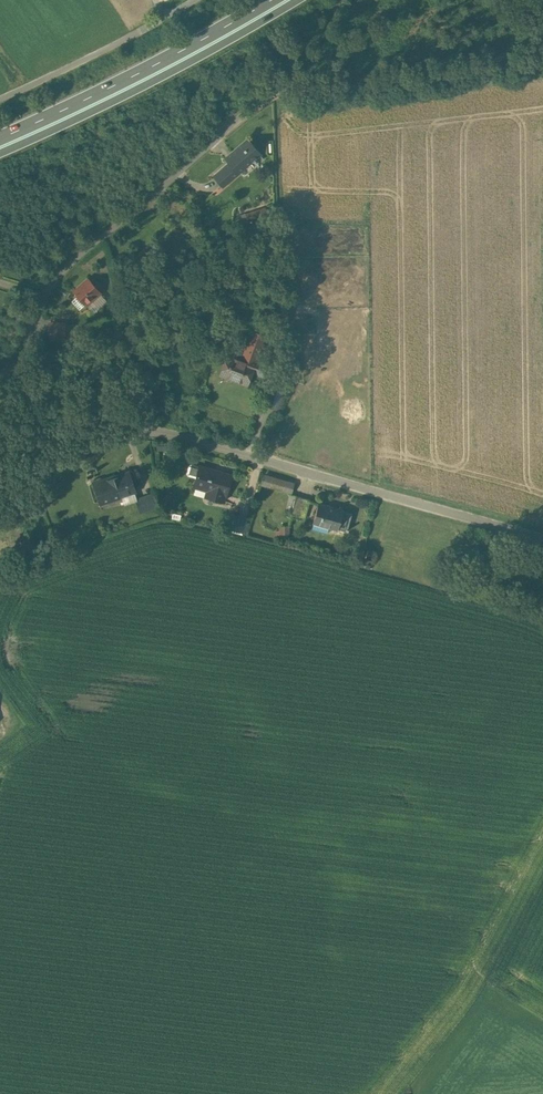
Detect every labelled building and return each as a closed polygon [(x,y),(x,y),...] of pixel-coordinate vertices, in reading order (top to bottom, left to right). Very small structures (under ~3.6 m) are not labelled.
[(247,140),(231,154),(235,158),(214,176),(222,186),(259,154),(247,140)] [(255,210),(245,214),(248,221),(267,214),(265,207),(255,211),(255,210)] [(88,279),(74,292),(77,296),(85,305),(86,306),(87,306),(96,298),(93,296),(98,292),(98,291),(88,279)] [(106,301),(98,292),(93,296),(96,298),(87,306),(92,312),(106,301)] [(77,296),(71,301),(79,310),(85,305),(77,296)] [(287,305),(273,306),(273,317),(288,316),(287,305)] [(64,324),(50,323),(49,339),(64,339),(64,324)] [(241,357),(229,353),(221,374),(246,383),(250,371),(253,364),(252,364),(254,359),(260,361),(263,354),(265,355),(268,347),(261,344),(264,335),(252,331),(247,344),(247,343),(241,357)] [(190,345),(182,342),(181,348),(189,351),(190,345)] [(216,348),(203,343),(200,352),(213,357),(216,348)] [(260,361),(254,359),(252,364),(253,364),(250,371),(263,376),(267,364),(260,361)] [(283,392),(270,387),(264,404),(277,408),(283,392)] [(199,466),(191,464),(188,465),(186,472),(188,475),(196,477),(199,466)] [(231,475),(199,466),(196,477),(193,486),(212,491),(210,498),(223,501),(224,495),(225,495),(231,475)] [(128,472),(114,477),(113,476),(104,479),(110,498),(134,490),(128,472)] [(293,492),(297,480),(265,472),(262,483),(293,492)] [(104,479),(93,483),(100,502),(110,498),(104,479)] [(152,494),(135,500),(139,511),(156,506),(152,494)] [(308,498),(296,494),(291,511),(303,515),(308,498)] [(171,498),(163,500),(164,507),(172,505),(171,498)] [(341,510),(318,503),(312,522),(336,528),(336,527),(341,510)] [(352,513),(341,510),(336,527),(346,531),(347,529),(349,529),(350,526),(348,526),(352,513)] [(245,518),(232,515),(228,527),(241,531),(245,518)] [(294,520),(283,521),(285,537),(296,536),(294,520)] [(481,577),(469,574),(467,581),(479,584),(481,577)]
